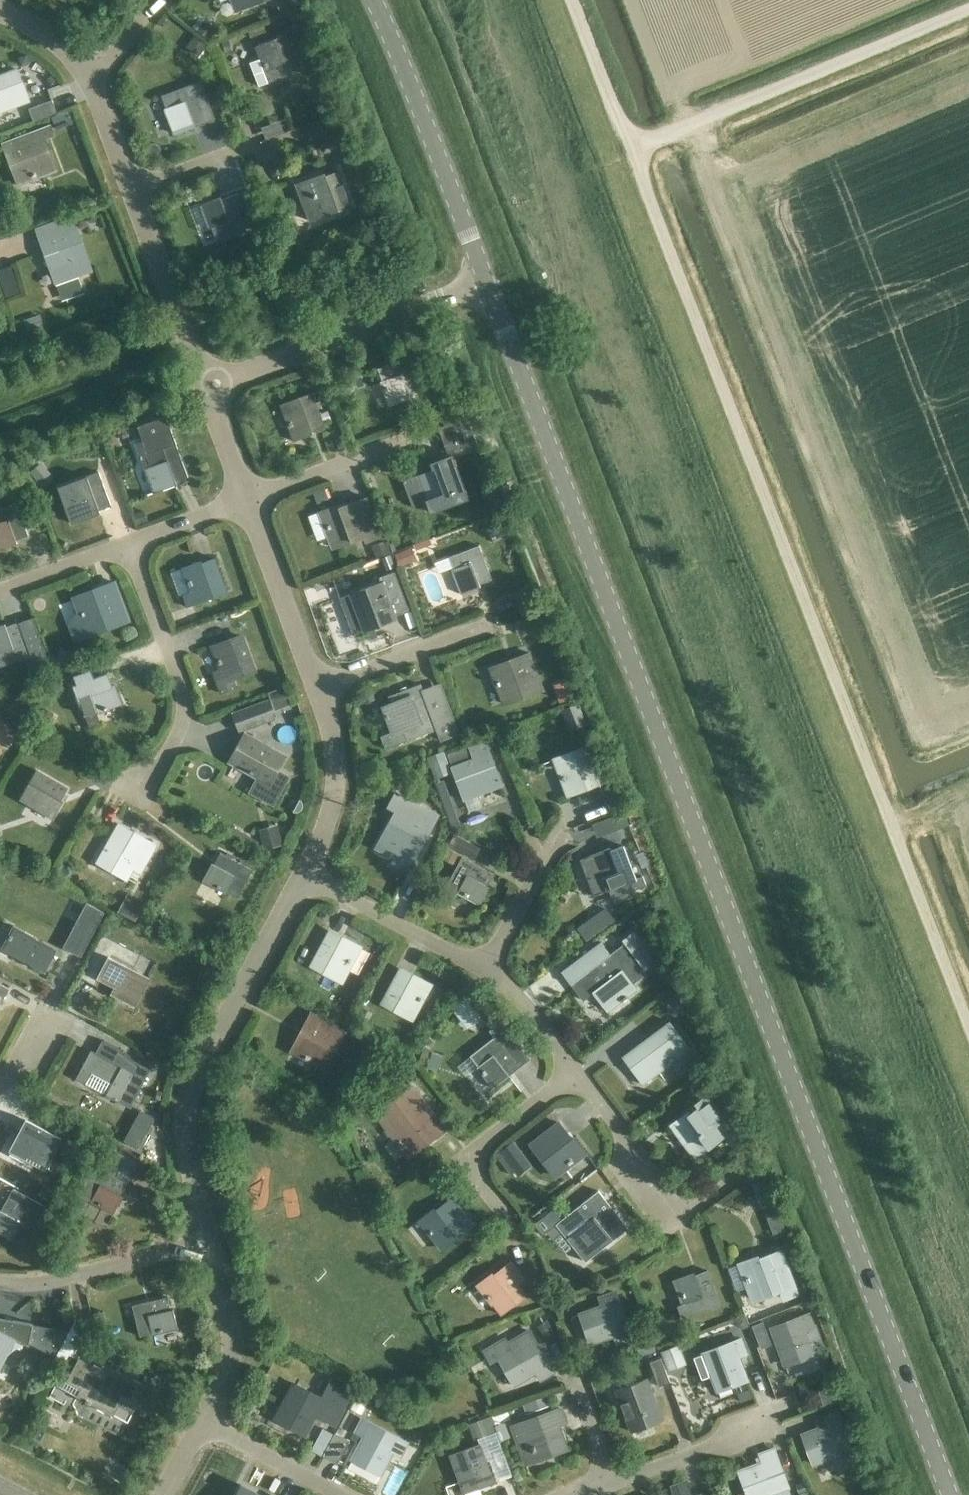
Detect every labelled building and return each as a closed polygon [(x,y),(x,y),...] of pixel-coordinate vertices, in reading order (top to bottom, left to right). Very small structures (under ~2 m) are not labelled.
[(264,26),(249,32),(251,37),(266,32),(264,26)] [(257,44),(262,57),(260,58),(269,83),(289,75),(288,73),(300,68),(287,34),(257,44)] [(186,47),(200,57),(208,45),(194,36),(186,47)] [(222,42),(226,52),(233,50),(229,39),(222,42)] [(16,103),(28,99),(17,68),(0,75),(0,111),(17,105),(16,103)] [(50,71),(40,74),(40,75),(43,83),(53,79),(50,71)] [(40,75),(28,80),(32,90),(44,86),(43,83),(40,75)] [(175,133),(203,123),(215,118),(201,81),(163,95),(167,108),(165,108),(175,133)] [(322,92),(309,96),(315,113),(328,108),(322,92)] [(57,113),(52,100),(29,108),(33,121),(57,113)] [(73,110),(52,117),(56,129),(77,121),(73,110)] [(314,146),(344,135),(337,117),(308,128),(314,146)] [(33,132),(36,140),(9,151),(14,163),(11,164),(18,184),(43,174),(43,173),(55,168),(44,139),(54,136),(50,126),(33,132)] [(310,220),(321,216),(351,205),(338,171),(326,175),(325,172),(296,183),(310,220)] [(247,228),(240,211),(250,208),(243,191),(222,199),(221,196),(201,204),(210,228),(212,227),(217,239),(247,228)] [(93,270),(89,259),(78,229),(44,241),(49,254),(45,255),(56,284),(93,270)] [(293,230),(280,234),(284,248),(297,244),(293,230)] [(262,236),(266,246),(275,243),(271,233),(262,236)] [(11,265),(0,269),(0,280),(6,297),(21,292),(11,265)] [(41,314),(24,320),(32,344),(47,339),(43,327),(45,327),(41,314)] [(428,388),(421,391),(409,357),(379,368),(383,379),(381,381),(390,406),(409,399),(408,396),(412,395),(415,404),(431,398),(428,388)] [(314,433),(313,431),(325,427),(323,422),(320,413),(313,392),(282,403),(287,415),(285,416),(294,441),(314,433)] [(328,410),(320,413),(323,422),(331,419),(328,410)] [(448,453),(469,446),(478,443),(467,413),(438,424),(448,453)] [(189,476),(176,442),(166,415),(140,425),(145,440),(138,443),(156,492),(178,484),(177,480),(189,476)] [(81,452),(64,458),(68,467),(85,461),(81,452)] [(416,476),(404,480),(413,505),(425,500),(427,500),(431,512),(461,501),(450,468),(456,466),(453,456),(437,461),(440,470),(436,472),(436,471),(435,469),(416,476)] [(54,476),(45,464),(32,475),(42,486),(54,476)] [(98,471),(57,486),(71,523),(100,512),(99,509),(111,505),(98,471)] [(317,503),(329,498),(325,488),(314,492),(317,503)] [(336,546),(365,536),(367,540),(382,535),(368,496),(341,506),(340,504),(320,511),(329,535),(331,534),(336,546)] [(17,540),(29,535),(17,501),(0,507),(0,549),(18,543),(17,540)] [(149,522),(144,510),(133,514),(138,526),(149,522)] [(508,526),(496,520),(492,528),(504,534),(508,526)] [(386,539),(371,545),(376,558),(383,555),(392,552),(387,540),(386,539)] [(481,587),(480,584),(492,579),(479,545),(450,556),(455,568),(452,569),(462,594),(481,587)] [(414,548),(397,554),(401,565),(418,559),(414,548)] [(391,554),(382,557),(387,569),(395,566),(391,554)] [(187,607),(198,603),(227,591),(215,558),(203,562),(202,560),(174,570),(187,607)] [(396,570),(379,576),(382,582),(341,597),(354,634),(384,623),(383,620),(410,610),(396,570)] [(346,572),(333,577),(339,592),(352,588),(346,572)] [(122,601),(123,601),(117,585),(94,594),(93,591),(74,598),(75,599),(77,598),(82,613),(75,615),(70,624),(75,639),(128,620),(122,601)] [(530,587),(519,591),(524,604),(534,600),(530,587)] [(0,625),(0,665),(1,667),(31,656),(36,671),(51,666),(33,618),(19,623),(19,622),(6,626),(5,624),(0,625)] [(238,687),(235,679),(257,670),(245,636),(231,641),(231,639),(210,646),(220,671),(213,673),(220,694),(238,687)] [(60,646),(54,658),(65,663),(69,656),(67,650),(60,646)] [(490,668),(499,693),(501,692),(505,704),(544,689),(531,653),(522,656),(509,661),(490,668)] [(74,674),(78,683),(74,685),(85,714),(97,710),(98,712),(122,703),(115,683),(112,684),(108,672),(94,677),(91,668),(74,674)] [(571,676),(562,680),(568,695),(577,692),(571,676)] [(455,722),(437,729),(421,683),(388,695),(389,696),(392,704),(382,707),(383,708),(384,708),(386,713),(385,713),(387,717),(388,717),(393,730),(380,735),(385,748),(437,729),(441,739),(458,733),(455,722)] [(366,691),(361,695),(363,702),(370,704),(374,699),(373,693),(366,691)] [(232,713),(239,731),(275,718),(268,700),(232,713)] [(579,704),(562,711),(570,729),(587,722),(579,704)] [(7,715),(14,722),(21,715),(15,708),(7,715)] [(8,743),(17,734),(0,718),(0,735),(8,743)] [(239,743),(229,762),(259,777),(260,776),(271,782),(286,754),(247,733),(241,745),(239,743)] [(501,785),(494,766),(485,739),(468,745),(473,760),(453,767),(464,797),(469,811),(482,806),(477,794),(501,785)] [(557,758),(562,772),(560,773),(569,797),(588,790),(592,799),(604,795),(599,782),(586,748),(557,758)] [(452,772),(444,750),(427,756),(435,779),(452,772)] [(21,798),(32,803),(30,806),(54,819),(64,802),(62,800),(68,788),(36,771),(21,798)] [(412,864),(424,840),(422,839),(427,828),(430,829),(436,818),(418,809),(420,806),(395,793),(387,807),(395,811),(381,838),(393,844),(388,852),(412,864)] [(607,833),(623,827),(622,825),(630,822),(626,810),(601,819),(602,820),(583,827),(588,839),(607,832),(607,833)] [(258,829),(264,849),(283,844),(277,824),(258,829)] [(141,872),(149,857),(155,845),(120,825),(100,861),(127,876),(132,867),(141,872)] [(230,832),(256,847),(259,840),(233,826),(230,832)] [(453,834),(447,846),(473,859),(479,847),(453,834)] [(633,895),(632,891),(647,885),(644,877),(637,879),(624,846),(611,851),(610,847),(580,859),(594,895),(609,889),(614,903),(633,895)] [(644,851),(636,854),(641,868),(649,865),(644,851)] [(221,852),(214,864),(212,862),(202,881),(225,893),(226,891),(237,897),(252,869),(221,852)] [(447,884),(459,891),(458,893),(480,905),(490,887),(488,886),(494,874),(462,856),(447,884)] [(129,895),(119,913),(136,923),(146,904),(129,895)] [(88,903),(64,947),(82,957),(106,912),(88,903)] [(605,907),(577,928),(587,941),(615,920),(605,907)] [(159,912),(147,921),(154,931),(167,923),(159,912)] [(111,914),(104,927),(115,933),(122,920),(111,914)] [(59,949),(14,925),(1,948),(47,973),(59,949)] [(644,977),(641,972),(645,968),(646,969),(658,960),(635,930),(623,939),(626,943),(611,953),(602,941),(562,971),(594,1014),(604,1007),(608,1012),(638,989),(634,984),(644,977)] [(342,937),(341,939),(329,933),(312,965),(340,980),(346,969),(348,971),(361,947),(342,937)] [(657,941),(664,951),(674,944),(667,934),(664,937),(657,941)] [(97,976),(115,986),(111,994),(133,1005),(148,977),(108,956),(97,976)] [(412,974),(411,977),(400,971),(382,1003),(411,1018),(417,1007),(418,1007),(431,985),(412,974)] [(1,997),(3,998),(9,988),(0,983),(0,998),(1,997)] [(675,988),(681,1002),(693,997),(688,983),(675,988)] [(481,1017),(463,993),(448,1004),(467,1028),(481,1017)] [(375,1014),(361,1006),(355,1018),(369,1025),(375,1014)] [(299,1033),(290,1052),(313,1064),(314,1061),(326,1067),(346,1029),(311,1011),(305,1022),(299,1033)] [(689,1046),(670,1021),(623,1056),(643,1084),(680,1056),(683,1060),(693,1053),(688,1047),(689,1046)] [(477,1067),(493,1089),(509,1076),(508,1074),(517,1066),(519,1068),(530,1060),(502,1022),(490,1031),(495,1037),(470,1056),(478,1066),(477,1067)] [(92,1051),(77,1079),(86,1084),(92,1073),(113,1084),(106,1096),(123,1105),(123,1104),(130,1108),(150,1070),(125,1057),(127,1053),(103,1041),(96,1054),(92,1051)] [(426,1068),(432,1050),(424,1048),(418,1065),(426,1068)] [(375,1049),(369,1064),(382,1069),(388,1054),(375,1049)] [(408,1063),(396,1067),(400,1080),(413,1076),(408,1063)] [(710,1075),(718,1088),(725,1084),(718,1071),(710,1075)] [(409,1158),(425,1145),(447,1128),(417,1091),(407,1100),(402,1094),(377,1114),(395,1135),(393,1137),(409,1158)] [(721,1136),(713,1125),(724,1118),(707,1095),(696,1104),(698,1107),(689,1115),(687,1113),(671,1124),(687,1145),(689,1144),(697,1154),(721,1136)] [(60,1123),(54,1135),(30,1121),(23,1134),(20,1132),(11,1150),(33,1163),(35,1160),(46,1166),(57,1146),(72,1153),(82,1134),(60,1123)] [(574,1136),(571,1138),(558,1121),(529,1143),(554,1175),(565,1167),(566,1170),(587,1154),(574,1136)] [(132,1125),(123,1140),(137,1148),(146,1132),(132,1125)] [(532,1164),(514,1140),(495,1154),(510,1174),(515,1171),(518,1175),(532,1164)] [(117,1150),(112,1160),(132,1171),(137,1161),(117,1150)] [(80,1194),(90,1200),(90,1202),(113,1214),(123,1195),(121,1194),(127,1183),(95,1166),(80,1194)] [(704,1166),(698,1172),(703,1179),(710,1174),(704,1166)] [(752,1184),(761,1208),(764,1207),(776,1203),(777,1203),(768,1178),(752,1184)] [(43,1185),(38,1194),(47,1199),(53,1190),(43,1185)] [(11,1241),(12,1238),(24,1245),(45,1206),(14,1189),(1,1211),(0,1210),(0,1234),(11,1241)] [(561,1220),(555,1224),(585,1261),(611,1241),(610,1239),(623,1228),(600,1199),(602,1197),(597,1191),(561,1220)] [(454,1195),(436,1208),(435,1206),(417,1219),(433,1240),(436,1238),(443,1248),(475,1224),(454,1195)] [(134,1198),(123,1219),(134,1225),(145,1204),(134,1198)] [(776,1203),(764,1207),(768,1219),(780,1214),(776,1203)] [(552,1208),(532,1223),(542,1235),(555,1224),(561,1220),(552,1208)] [(555,1225),(545,1233),(552,1241),(562,1233),(555,1225)] [(755,1299),(780,1290),(784,1298),(796,1293),(784,1263),(776,1266),(772,1254),(760,1259),(759,1256),(739,1263),(749,1288),(751,1288),(755,1299)] [(511,1261),(494,1274),(492,1272),(475,1285),(492,1305),(493,1304),(501,1314),(526,1294),(518,1284),(525,1279),(511,1261)] [(681,1317),(690,1314),(719,1304),(708,1270),(695,1275),(694,1272),(674,1278),(683,1303),(677,1305),(681,1317)] [(536,1295),(544,1305),(551,1299),(543,1289),(536,1295)] [(139,1335),(152,1332),(153,1334),(178,1328),(173,1308),(171,1309),(167,1295),(131,1304),(139,1335)] [(590,1342),(614,1333),(617,1342),(631,1337),(617,1299),(580,1313),(590,1342)] [(806,1329),(814,1327),(809,1314),(771,1327),(785,1365),(815,1354),(806,1329)] [(745,1316),(735,1320),(737,1326),(742,1328),(749,1326),(745,1316)] [(16,1337),(29,1343),(32,1323),(0,1317),(0,1367),(16,1337)] [(93,1364),(78,1357),(85,1344),(76,1320),(56,1357),(73,1366),(69,1373),(63,1370),(50,1396),(64,1404),(67,1399),(73,1402),(76,1396),(127,1423),(147,1385),(105,1362),(102,1366),(94,1362),(93,1364)] [(763,1322),(752,1326),(761,1349),(772,1345),(763,1322)] [(106,1323),(96,1326),(99,1338),(109,1336),(106,1323)] [(536,1371),(541,1378),(553,1371),(529,1330),(507,1343),(505,1338),(493,1346),(514,1383),(536,1371)] [(651,1333),(630,1341),(636,1357),(657,1349),(651,1333)] [(668,1334),(654,1339),(658,1348),(671,1343),(668,1334)] [(702,1379),(712,1375),(717,1389),(747,1378),(738,1355),(746,1352),(741,1338),(693,1355),(702,1379)] [(687,1363),(680,1344),(660,1351),(667,1371),(687,1363)] [(649,1361),(659,1385),(670,1381),(661,1357),(649,1361)] [(615,1389),(631,1431),(663,1419),(647,1378),(615,1389)] [(304,1434),(314,1416),(336,1427),(353,1394),(332,1383),(323,1399),(295,1383),(276,1419),(304,1434)] [(837,1384),(818,1391),(823,1406),(842,1399),(847,1397),(842,1383),(837,1384)] [(748,1388),(737,1392),(741,1402),(751,1398),(748,1388)] [(549,1394),(523,1403),(526,1413),(552,1404),(549,1394)] [(357,1395),(350,1408),(362,1414),(369,1401),(357,1395)] [(523,1463),(536,1458),(566,1447),(558,1424),(565,1422),(561,1408),(510,1427),(523,1463)] [(855,1462),(850,1448),(837,1412),(827,1416),(829,1422),(802,1432),(813,1462),(832,1455),(837,1469),(855,1462)] [(491,1415),(469,1423),(475,1439),(497,1431),(491,1415)] [(406,1442),(362,1419),(356,1431),(364,1435),(352,1459),(380,1474),(393,1450),(400,1454),(406,1442)] [(350,1440),(336,1431),(322,1454),(337,1463),(350,1440)] [(480,1444),(449,1454),(462,1492),(463,1492),(478,1487),(493,1482),(480,1444)] [(759,1462),(738,1470),(747,1494),(764,1494),(788,1486),(774,1449),(756,1455),(759,1462)] [(794,1484),(798,1494),(809,1494),(804,1480),(794,1484)] [(875,1480),(867,1483),(870,1492),(879,1489),(875,1480)] [(685,1481),(671,1486),(675,1494),(690,1494),(685,1481)] [(241,1484),(235,1494),(262,1494),(241,1484)]
